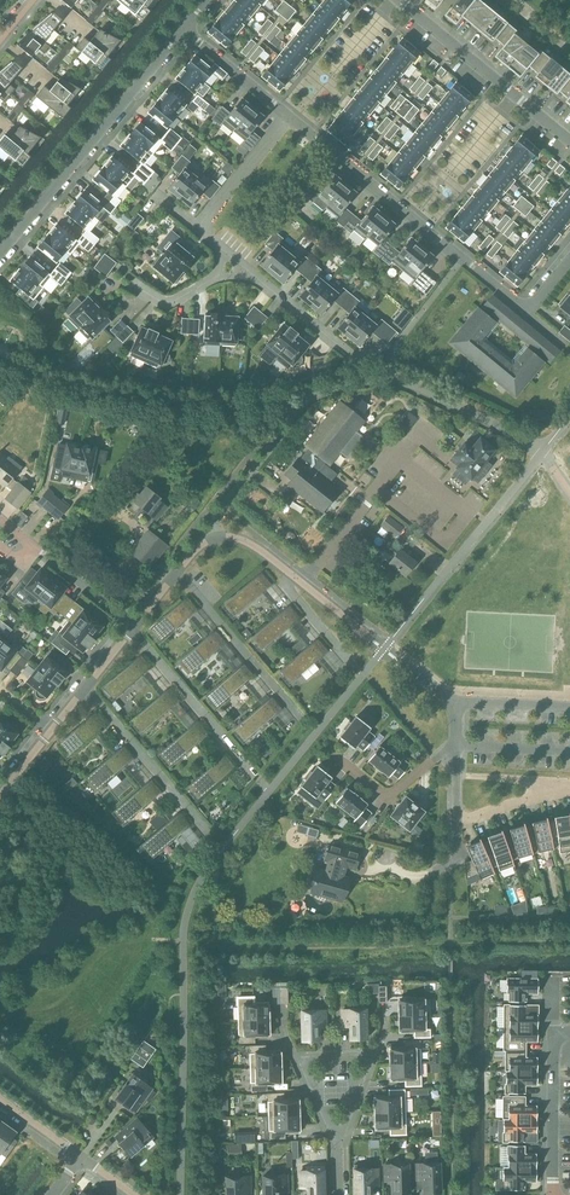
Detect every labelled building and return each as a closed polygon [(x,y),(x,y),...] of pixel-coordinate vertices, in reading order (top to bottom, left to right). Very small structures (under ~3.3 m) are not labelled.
[(71,9),(78,0),(61,0),(71,9)] [(109,3),(105,0),(103,0),(97,6),(103,11),(109,3)] [(147,8),(147,9),(136,0),(116,0),(142,21),(150,11),(147,8)] [(147,9),(147,8),(154,0),(136,0),(147,9)] [(233,2),(251,16),(259,6),(252,0),(235,0),(233,2)] [(346,10),(334,0),(324,0),(320,6),(338,20),(346,10)] [(346,10),(354,0),(334,0),(346,10)] [(436,9),(443,0),(425,0),(436,9)] [(464,14),(464,13),(474,1),(473,1),(472,0),(457,0),(444,15),(455,25),(464,14)] [(474,22),(486,6),(479,0),(473,0),(473,1),(474,1),(464,13),(464,14),(474,22)] [(283,1),(279,6),(285,11),(290,6),(288,5),(283,1)] [(233,2),(225,12),(243,26),(251,16),(233,2)] [(97,6),(91,14),(96,18),(103,11),(97,6)] [(280,15),(281,16),(285,11),(279,6),(275,11),(280,15)] [(290,6),(285,11),(292,16),(296,11),(291,7),(290,6)] [(312,16),(329,30),(338,20),(320,6),(312,16)] [(496,15),(486,6),(474,22),(484,30),(496,15)] [(287,21),(292,16),(285,11),(281,16),(283,17),(287,21)] [(225,12),(217,22),(234,36),(243,26),(225,12)] [(44,42),(62,20),(54,13),(31,32),(44,42)] [(96,18),(91,14),(86,20),(91,25),(96,18)] [(484,30),(494,38),(506,23),(496,15),(484,30)] [(321,40),(329,30),(312,16),(303,26),(321,40)] [(268,19),(262,26),(267,30),(273,23),(268,19)] [(234,36),(217,22),(208,32),(226,47),(234,36)] [(494,38),(503,46),(504,47),(514,34),(515,35),(517,32),(506,23),(494,38)] [(262,36),(267,30),(262,26),(257,32),(262,36)] [(276,26),(270,32),(275,36),(281,30),(276,26)] [(295,36),(313,50),(321,40),(303,26),(295,36)] [(100,30),(89,42),(89,43),(107,57),(120,41),(100,30)] [(44,42),(31,32),(16,45),(31,57),(38,49),(44,53),(50,46),(44,42)] [(270,43),(275,36),(270,32),(265,38),(270,43)] [(514,34),(504,47),(503,46),(494,57),(496,58),(507,67),(513,59),(526,44),(515,35),(514,34)] [(287,46),(304,60),(313,50),(295,36),(287,46)] [(111,60),(107,57),(89,43),(89,42),(84,38),(75,48),(102,70),(111,60)] [(402,38),(393,49),(411,63),(420,53),(402,38)] [(251,39),(246,46),(251,50),(256,44),(251,39)] [(64,47),(69,52),(74,46),(68,42),(64,47)] [(538,54),(537,53),(526,44),(513,59),(507,67),(519,77),(528,67),(528,66),(538,54)] [(246,56),(251,50),(246,46),(241,52),(246,56)] [(259,46),(254,52),(259,57),(264,50),(259,46)] [(279,56),(296,70),(304,60),(287,46),(279,56)] [(63,59),(69,52),(64,47),(57,55),(63,59)] [(393,49),(385,59),(403,74),(411,63),(393,49)] [(528,66),(528,67),(538,74),(550,59),(539,50),(537,53),(538,54),(528,66)] [(254,63),(259,57),(254,52),(249,59),(254,63)] [(57,55),(51,63),(56,67),(63,59),(57,55)] [(222,80),(227,74),(215,64),(211,69),(195,56),(185,67),(204,83),(212,72),(222,80)] [(270,66),(288,81),(296,70),(279,56),(270,66)] [(385,59),(377,69),(395,84),(403,74),(385,59)] [(538,74),(548,82),(560,67),(550,59),(538,74)] [(433,71),(438,65),(433,60),(427,67),(433,71)] [(9,95),(15,89),(9,84),(22,68),(14,62),(0,73),(0,88),(9,95)] [(56,67),(51,63),(46,69),(51,73),(56,67)] [(279,91),(288,81),(270,66),(262,77),(279,91)] [(204,83),(185,67),(176,79),(194,95),(204,83)] [(441,67),(435,74),(441,78),(446,71),(441,67)] [(560,67),(548,82),(558,91),(569,76),(569,75),(560,67)] [(369,79),(386,94),(395,84),(377,69),(369,79)] [(558,91),(568,99),(569,96),(569,76),(558,91)] [(420,87),(425,81),(420,77),(414,83),(420,87)] [(60,78),(49,91),(67,106),(67,105),(81,89),(60,78)] [(369,79),(360,89),(378,104),(386,94),(369,79)] [(420,87),(414,83),(409,89),(414,94),(420,87)] [(427,83),(422,89),(427,94),(433,87),(427,83)] [(447,93),(465,108),(473,97),(456,83),(447,93)] [(71,108),(67,105),(67,106),(49,91),(44,86),(35,96),(62,119),(71,108)] [(0,88),(0,99),(4,102),(9,95),(0,88)] [(167,89),(157,101),(176,117),(186,105),(167,89)] [(352,99),(370,114),(378,104),(360,89),(352,99)] [(422,89),(417,96),(422,100),(427,94),(422,89)] [(24,96),(29,100),(34,95),(29,90),(24,96)] [(456,118),(465,108),(447,93),(439,103),(456,118)] [(192,102),(198,106),(204,111),(209,105),(198,95),(192,102)] [(400,95),(395,101),(404,109),(410,102),(408,101),(400,95)] [(23,108),(29,100),(24,96),(18,104),(23,108)] [(222,107),(212,119),(220,126),(221,124),(232,133),(233,132),(252,109),(241,99),(230,113),(222,107)] [(370,114),(352,99),(344,110),(361,124),(370,114)] [(176,117),(157,101),(148,113),(167,128),(176,117)] [(398,114),(399,115),(404,109),(395,101),(390,107),(398,114)] [(198,106),(192,102),(187,108),(193,113),(198,106)] [(410,102),(404,109),(414,116),(419,110),(411,103),(410,102)] [(431,113),(448,128),(456,118),(439,103),(431,113)] [(18,104),(11,111),(17,115),(23,108),(18,104)] [(263,118),(252,109),(233,132),(244,141),(242,144),(250,151),(260,138),(252,132),(263,118)] [(414,116),(404,109),(399,115),(400,116),(409,123),(414,116)] [(344,110),(336,120),(353,134),(361,124),(344,110)] [(17,115),(11,111),(6,118),(11,122),(17,115)] [(440,138),(448,128),(431,113),(422,123),(440,138)] [(386,117),(381,123),(387,128),(392,121),(386,117)] [(353,134),(336,120),(327,130),(345,145),(353,134)] [(139,123),(130,135),(153,154),(162,143),(171,151),(176,145),(165,135),(161,140),(139,123)] [(381,134),(387,128),(381,123),(376,130),(381,134)] [(389,130),(394,134),(400,128),(394,123),(389,130)] [(414,133),(432,148),(440,138),(422,123),(414,133)] [(20,127),(10,139),(9,140),(27,154),(41,137),(20,127)] [(170,129),(165,135),(176,145),(182,138),(170,129)] [(389,130),(384,136),(389,140),(394,134),(389,130)] [(423,158),(432,148),(414,133),(406,144),(423,158)] [(27,154),(9,140),(10,139),(4,135),(0,140),(0,149),(23,167),(31,157),(27,154)] [(141,164),(137,169),(149,178),(154,172),(145,164),(153,154),(130,135),(120,146),(141,164)] [(512,147),(530,161),(539,151),(521,136),(512,147)] [(370,137),(365,143),(370,148),(375,141),(370,137)] [(365,154),(370,148),(365,143),(360,150),(365,154)] [(373,150),(378,154),(383,148),(378,144),(373,150)] [(423,158),(406,144),(397,154),(415,168),(423,158)] [(300,156),(304,152),(297,146),(293,151),(300,156)] [(512,147),(504,157),(522,171),(530,161),(512,147)] [(373,150),(367,156),(373,161),(378,154),(373,150)] [(407,178),(415,168),(397,154),(389,164),(407,178)] [(168,188),(179,197),(195,178),(196,178),(199,175),(187,165),(190,162),(182,155),(172,167),(180,174),(168,188)] [(112,157),(102,168),(126,187),(134,177),(144,185),(149,178),(137,169),(133,174),(112,157)] [(504,157),(496,167),(513,181),(522,171),(504,157)] [(552,169),(557,162),(552,158),(546,165),(552,169)] [(407,178),(389,164),(381,174),(398,189),(407,178)] [(560,165),(554,171),(560,175),(565,169),(560,165)] [(496,167),(487,177),(505,191),(513,181),(496,167)] [(114,197),(109,202),(115,207),(121,201),(117,198),(126,187),(102,168),(93,180),(114,197)] [(538,185),(544,179),(538,174),(533,181),(538,185)] [(196,178),(195,178),(179,197),(190,206),(202,192),(210,199),(220,187),(226,179),(222,175),(215,183),(212,180),(206,187),(196,178)] [(329,205),(345,185),(334,176),(323,190),(314,183),(304,195),(323,211),(326,208),(329,204),(329,205)] [(487,177),(479,187),(497,202),(505,191),(487,177)] [(538,185),(533,181),(528,187),(533,191),(538,185)] [(546,181),(541,187),(546,191),(552,185),(546,181)] [(342,227),(353,215),(345,208),(356,194),(345,185),(329,205),(329,204),(326,208),(337,217),(334,220),(342,227)] [(479,187),(471,197),(489,212),(497,202),(479,187)] [(541,198),(546,191),(541,187),(536,194),(541,198)] [(84,190),(75,202),(94,217),(103,206),(84,190)] [(569,211),(569,194),(566,191),(558,201),(569,211)] [(521,196),(515,204),(521,209),(528,201),(526,200),(521,196)] [(471,197),(463,207),(480,222),(489,212),(471,197)] [(528,201),(521,209),(527,215),(534,206),(529,202),(528,201)] [(569,222),(569,211),(558,201),(549,211),(567,226),(569,222)] [(86,231),(82,236),(94,246),(99,239),(89,231),(98,220),(94,217),(75,202),(65,214),(86,231)] [(110,214),(115,207),(109,202),(104,209),(110,214)] [(296,206),(289,214),(294,217),(300,209),(296,206)] [(365,240),(383,216),(372,207),(361,221),(353,215),(342,227),(351,234),(353,230),(365,240)] [(463,207),(454,217),(472,232),(480,222),(463,207)] [(541,221),(559,236),(567,226),(549,211),(541,221)] [(143,219),(136,213),(127,224),(134,230),(143,219)] [(500,221),(505,225),(510,219),(505,215),(500,221)] [(394,226),(383,216),(365,240),(375,249),(373,252),(381,258),(391,246),(383,239),(394,226)] [(472,232),(454,217),(446,228),(463,242),(472,232)] [(500,232),(505,225),(500,221),(495,227),(500,232)] [(508,228),(513,232),(518,225),(513,221),(508,228)] [(550,246),(559,236),(541,221),(533,231),(550,246)] [(66,251),(65,251),(70,255),(79,244),(88,252),(94,246),(82,236),(78,241),(57,224),(47,236),(66,251)] [(508,238),(513,232),(508,228),(503,234),(508,238)] [(193,257),(178,245),(183,239),(171,230),(156,248),(161,252),(163,254),(185,272),(195,260),(193,258),(193,257)] [(525,241),(542,256),(550,246),(533,231),(525,241)] [(265,244),(273,251),(261,265),(272,274),(291,251),(280,242),(283,238),(275,232),(265,244)] [(483,241),(489,246),(494,239),(489,235),(483,241)] [(65,251),(66,251),(47,236),(38,247),(56,263),(65,251)] [(403,271),(422,248),(410,239),(399,253),(391,246),(381,258),(389,265),(392,262),(403,271)] [(483,252),(489,246),(483,241),(478,248),(483,252)] [(491,248),(497,252),(502,246),(497,241),(491,248)] [(534,266),(542,256),(525,241),(516,251),(534,266)] [(432,257),(422,248),(403,271),(414,280),(411,283),(426,295),(436,283),(421,271),(432,257)] [(491,259),(497,252),(491,248),(486,254),(491,259)] [(302,260),(291,251),(272,274),(283,283),(295,269),(303,275),(313,263),(305,256),(302,260)] [(508,261),(526,276),(534,266),(516,251),(508,261)] [(185,272),(163,254),(161,252),(151,265),(173,283),(177,278),(179,280),(185,272)] [(104,254),(99,261),(111,270),(116,263),(104,254)] [(29,257),(20,269),(43,288),(51,278),(61,285),(66,279),(54,270),(50,275),(29,257)] [(111,270),(99,261),(94,268),(105,276),(111,270)] [(517,286),(526,276),(508,261),(499,272),(517,286)] [(60,263),(54,270),(66,279),(71,273),(60,263)] [(299,296),(310,305),(329,282),(318,273),(321,270),(313,263),(303,275),(311,282),(299,296)] [(34,299),(43,288),(20,269),(10,281),(31,298),(27,303),(33,308),(38,302),(34,299)] [(340,291),(329,282),(310,305),(322,314),(323,312),(333,300),(341,307),(351,294),(343,288),(340,291)] [(568,293),(562,301),(564,303),(560,307),(569,315),(569,295),(568,293)] [(338,327),(349,336),(368,314),(357,304),(359,301),(351,294),(341,307),(349,313),(338,327)] [(68,318),(78,330),(101,307),(94,300),(92,302),(88,298),(68,318)] [(110,322),(110,321),(112,318),(101,307),(78,330),(88,339),(90,337),(92,339),(94,336),(95,337),(110,322)] [(245,318),(251,323),(260,312),(254,307),(245,318)] [(404,308),(392,323),(401,330),(413,316),(404,308)] [(479,308),(464,327),(479,340),(495,321),(479,308)] [(38,310),(36,313),(50,325),(55,319),(52,316),(52,315),(46,310),(42,314),(38,310)] [(500,321),(512,331),(520,320),(509,310),(500,321)] [(267,318),(260,312),(251,323),(258,329),(267,318)] [(204,341),(220,342),(221,342),(222,314),(206,313),(206,316),(205,316),(204,341)] [(222,314),(221,342),(220,342),(220,345),(240,346),(241,329),(237,329),(238,318),(232,317),(232,314),(222,314)] [(368,314),(349,336),(360,346),(371,332),(387,344),(397,332),(381,319),(376,326),(365,317),(368,314)] [(190,334),(191,319),(182,319),(181,333),(190,334)] [(190,334),(198,334),(199,320),(191,319),(190,334)] [(111,330),(117,336),(127,326),(121,320),(111,330)] [(280,355),(280,354),(296,335),(296,336),(297,334),(289,327),(288,329),(283,325),(265,348),(277,358),(280,355)] [(133,332),(127,326),(117,336),(123,342),(133,332)] [(559,333),(569,342),(569,331),(564,326),(559,333)] [(451,342),(473,360),(485,345),(479,340),(464,327),(451,342)] [(521,338),(532,347),(541,337),(529,327),(521,338)] [(130,356),(145,362),(156,335),(157,335),(158,333),(148,329),(147,331),(142,329),(130,356)] [(159,363),(161,364),(163,364),(164,363),(166,363),(167,362),(168,361),(170,360),(171,359),(172,358),(173,356),(173,355),(174,353),(174,352),(174,350),(174,349),(174,347),(173,346),(173,344),(172,343),(171,341),(157,335),(156,335),(145,362),(157,367),(159,363)] [(280,355),(292,364),(293,365),(294,365),(295,366),(296,366),(297,366),(298,365),(299,365),(300,364),(301,363),(302,362),(302,361),(302,360),(303,359),(302,358),(302,357),(302,356),(301,355),(300,354),(308,345),(296,336),(296,335),(280,354),(280,355)] [(506,362),(485,345),(473,360),(493,377),(506,362)] [(528,348),(512,367),(528,380),(543,361),(528,348)] [(515,395),(528,380),(512,367),(506,362),(493,377),(515,395)] [(322,375),(330,373),(328,366),(320,367),(322,375)] [(264,384),(263,375),(255,385),(264,384)] [(0,399),(0,403),(5,407),(15,397),(8,390),(0,399)] [(288,485),(323,512),(339,491),(316,473),(318,470),(326,476),(331,470),(323,464),(325,461),(329,465),(339,453),(346,459),(362,439),(354,433),(364,421),(340,402),(305,446),(309,449),(300,460),(298,458),(285,475),(292,480),(288,485)] [(56,423),(63,424),(67,408),(59,406),(56,423)] [(402,423),(398,428),(404,433),(408,429),(402,423)] [(494,450),(480,438),(472,449),(464,443),(454,456),(458,460),(455,464),(458,466),(457,468),(471,479),(494,450)] [(60,475),(74,478),(81,447),(72,444),(71,446),(67,445),(67,446),(59,444),(54,467),(62,468),(60,475)] [(81,446),(81,447),(74,478),(88,481),(95,448),(93,448),(93,446),(84,444),(84,446),(81,446)] [(6,486),(7,485),(12,489),(5,499),(17,508),(30,492),(18,482),(17,483),(11,479),(21,467),(12,461),(11,463),(0,454),(0,481),(6,486)] [(274,456),(270,461),(275,465),(279,459),(274,456)] [(139,506),(157,520),(168,507),(158,500),(159,498),(146,488),(140,496),(137,494),(126,508),(133,513),(139,506)] [(43,507),(50,513),(61,501),(47,490),(37,502),(43,507)] [(189,506),(195,510),(201,502),(195,497),(189,506)] [(68,507),(61,501),(50,513),(58,520),(68,507)] [(395,536),(402,527),(388,516),(381,525),(395,536)] [(140,541),(131,552),(150,567),(167,546),(154,535),(145,546),(140,541)] [(406,576),(416,562),(400,550),(390,543),(385,550),(394,557),(389,563),(406,576)] [(53,578),(54,579),(56,577),(47,570),(46,572),(41,569),(38,573),(32,568),(21,582),(27,587),(23,591),(36,602),(39,598),(38,598),(53,578)] [(224,605),(234,616),(275,582),(265,570),(224,605)] [(51,606),(57,611),(68,597),(63,592),(66,588),(54,579),(53,578),(38,598),(39,598),(51,607),(51,606)] [(190,595),(150,629),(160,641),(200,607),(190,595)] [(68,597),(57,611),(63,616),(74,602),(68,597)] [(303,615),(293,603),(252,638),(262,650),(303,615)] [(92,638),(102,626),(103,626),(103,625),(103,623),(103,622),(103,621),(103,620),(102,619),(102,618),(101,618),(100,617),(99,616),(98,616),(97,616),(96,616),(95,617),(94,617),(93,618),(92,618),(79,608),(69,621),(92,639),(92,638)] [(92,638),(92,639),(69,621),(59,633),(64,637),(59,643),(73,654),(78,648),(82,651),(86,647),(88,648),(94,640),(92,638)] [(188,674),(228,640),(218,628),(178,662),(188,674)] [(246,628),(240,633),(245,639),(251,634),(246,628)] [(197,633),(192,637),(196,642),(201,638),(197,633)] [(331,648),(321,636),(280,671),(290,683),(331,648)] [(0,646),(0,669),(1,670),(4,666),(10,671),(21,657),(15,652),(19,647),(7,638),(0,646)] [(290,649),(295,654),(306,645),(301,639),(290,649)] [(69,650),(59,643),(56,647),(66,654),(69,650)] [(56,684),(56,685),(58,686),(64,678),(62,676),(66,672),(62,669),(67,663),(52,651),(48,657),(47,657),(37,669),(56,684)] [(113,699),(154,664),(144,653),(104,687),(113,699)] [(21,657),(10,671),(16,675),(27,661),(21,657)] [(216,708),(257,673),(247,662),(206,696),(216,708)] [(46,697),(56,685),(56,684),(37,669),(27,681),(36,689),(36,690),(35,691),(35,692),(35,693),(35,694),(35,695),(36,696),(37,697),(37,698),(38,698),(39,699),(40,699),(42,699),(43,699),(44,699),(45,698),(46,697)] [(6,688),(12,692),(15,689),(14,684),(11,682),(6,688)] [(142,732),(182,698),(172,686),(132,721),(142,732)] [(285,706),(275,695),(234,729),(244,741),(285,706)] [(67,757),(108,722),(98,711),(58,745),(67,757)] [(354,749),(357,745),(364,751),(373,739),(375,737),(368,731),(370,728),(356,716),(351,723),(349,721),(343,729),(345,730),(340,737),(354,749)] [(170,765),(210,731),(201,719),(160,754),(170,765)] [(7,746),(17,734),(18,733),(18,732),(18,731),(18,730),(18,728),(18,727),(17,726),(16,725),(15,724),(14,724),(13,723),(12,723),(11,723),(10,724),(9,724),(8,725),(7,726),(0,720),(0,740),(7,746)] [(375,737),(373,739),(378,744),(384,737),(378,733),(375,737)] [(7,746),(0,740),(0,755),(1,754),(3,755),(9,747),(7,746)] [(95,790),(136,756),(126,744),(86,778),(95,790)] [(393,757),(395,755),(388,749),(386,751),(379,746),(368,760),(375,766),(382,772),(382,771),(389,777),(392,773),(399,779),(410,765),(402,759),(400,762),(393,757)] [(198,799),(238,764),(229,753),(188,787),(198,799)] [(332,777),(317,766),(312,773),(310,771),(304,778),(306,780),(301,787),(315,798),(318,795),(325,800),(336,786),(329,781),(332,777)] [(68,782),(72,787),(77,783),(72,777),(68,780),(68,782)] [(124,823),(164,789),(155,777),(114,811),(124,823)] [(353,821),(361,827),(372,813),(365,808),(367,804),(360,799),(361,798),(354,793),(353,793),(346,788),(335,802),(342,807),(340,810),(348,815),(349,813),(355,818),(353,821)] [(409,831),(424,811),(405,796),(399,804),(396,808),(390,816),(409,831)] [(152,857),(193,822),(183,810),(142,845),(152,857)] [(168,821),(160,812),(152,819),(160,828),(168,821)] [(553,850),(554,850),(554,849),(559,848),(560,853),(569,851),(569,820),(569,812),(568,812),(569,815),(554,818),(555,820),(547,821),(546,816),(553,850)] [(523,822),(532,854),(533,854),(538,852),(553,849),(553,850),(546,816),(545,817),(546,820),(532,823),(532,825),(525,827),(523,822)] [(514,866),(512,861),(518,858),(532,854),(532,855),(532,854),(523,822),(522,822),(523,825),(509,829),(510,831),(503,834),(501,829),(500,829),(514,866)] [(479,838),(494,874),(495,874),(492,868),(497,866),(499,871),(513,866),(513,867),(514,866),(500,829),(500,830),(501,832),(487,837),(488,839),(481,842),(479,838)] [(479,841),(466,847),(471,860),(465,863),(466,879),(478,874),(480,880),(494,874),(479,838),(478,838),(479,841)] [(419,851),(421,853),(425,848),(423,846),(425,844),(418,839),(411,847),(418,853),(419,851)] [(190,855),(195,851),(186,841),(182,845),(190,855)] [(344,877),(347,867),(356,869),(360,853),(340,847),(340,845),(333,843),(332,845),(329,844),(324,860),(328,861),(325,871),(318,869),(311,892),(342,901),(348,878),(344,877)] [(517,904),(511,906),(513,914),(520,914),(517,904)] [(538,993),(538,979),(537,979),(533,979),(506,979),(506,993),(509,993),(509,1002),(525,1002),(525,993),(538,993)] [(386,986),(378,987),(379,1003),(386,1002),(386,986)] [(288,987),(280,987),(272,988),(273,1001),(280,1001),(280,1004),(288,1003),(288,987)] [(254,1005),(254,1003),(254,997),(237,998),(238,1020),(269,1019),(268,1019),(268,1016),(269,1016),(268,1016),(268,1013),(269,1013),(268,1013),(268,1004),(254,1005)] [(398,1015),(424,1014),(430,1014),(429,999),(399,1000),(399,1009),(398,1009),(399,1009),(399,1012),(398,1012),(399,1012),(399,1015),(398,1015)] [(504,1028),(537,1028),(538,1015),(525,1014),(525,1006),(504,1005),(504,1028)] [(343,1026),(350,1026),(350,1039),(367,1038),(366,1009),(342,1010),(343,1026)] [(302,1011),(302,1040),(319,1040),(318,1027),(326,1027),(325,1011),(302,1011)] [(424,1014),(398,1015),(398,1016),(399,1016),(400,1018),(399,1019),(400,1019),(400,1022),(399,1022),(400,1022),(400,1031),(414,1030),(414,1032),(415,1037),(431,1037),(430,1029),(425,1029),(424,1014)] [(269,1020),(269,1019),(238,1020),(239,1043),(255,1043),(255,1037),(255,1035),(269,1035),(269,1026),(270,1026),(269,1026),(268,1023),(270,1023),(270,1022),(268,1022),(268,1020),(269,1020)] [(504,1028),(504,1049),(525,1049),(525,1041),(537,1041),(537,1028),(504,1028)] [(156,1049),(144,1040),(130,1059),(143,1067),(156,1049)] [(389,1064),(421,1063),(420,1040),(404,1041),(404,1046),(404,1048),(390,1049),(390,1057),(389,1057),(389,1058),(390,1058),(390,1060),(389,1061),(390,1061),(390,1064),(389,1064)] [(250,1068),(281,1067),(280,1067),(280,1064),(281,1064),(280,1064),(280,1061),(281,1061),(281,1060),(280,1061),(280,1052),(266,1052),(266,1051),(265,1045),(250,1046),(250,1068)] [(506,1050),(506,1071),(537,1071),(537,1058),(525,1058),(525,1049),(504,1049),(504,1050),(506,1050)] [(405,1079),(405,1081),(406,1086),(422,1086),(421,1063),(389,1064),(390,1064),(391,1067),(389,1067),(390,1068),(391,1068),(391,1070),(390,1070),(390,1071),(391,1071),(391,1079),(405,1079)] [(281,1068),(281,1067),(250,1068),(251,1091),(267,1091),(267,1085),(267,1083),(281,1083),(281,1074),(282,1074),(281,1074),(280,1071),(282,1071),(282,1070),(280,1070),(280,1068),(281,1068)] [(148,1081),(135,1071),(116,1098),(129,1108),(129,1107),(136,1111),(144,1099),(151,1090),(153,1087),(147,1082),(148,1081)] [(537,1071),(506,1071),(505,1093),(524,1094),(524,1085),(537,1085),(537,1071)] [(374,1112),(374,1113),(405,1112),(405,1089),(389,1090),(389,1095),(389,1097),(375,1097),(375,1106),(374,1106),(375,1106),(375,1109),(374,1109),(374,1110),(375,1110),(375,1112),(374,1112)] [(155,1094),(151,1090),(144,1099),(149,1102),(155,1094)] [(284,1100),(284,1098),(284,1093),(270,1093),(268,1093),(268,1116),(300,1115),(299,1115),(298,1112),(300,1112),(298,1112),(298,1109),(299,1109),(299,1108),(298,1108),(298,1100),(284,1100)] [(503,1119),(537,1120),(537,1106),(524,1106),(524,1097),(503,1097),(503,1119)] [(406,1135),(405,1112),(374,1113),(375,1113),(375,1116),(374,1116),(375,1116),(375,1119),(374,1119),(374,1120),(375,1120),(376,1128),(390,1128),(390,1130),(390,1135),(406,1135)] [(300,1116),(300,1115),(268,1116),(269,1139),(271,1139),(285,1138),(285,1133),(285,1131),(299,1131),(299,1122),(300,1122),(299,1122),(299,1119),(300,1119),(300,1118),(299,1118),(299,1116),(300,1116)] [(142,1125),(137,1119),(116,1137),(121,1142),(120,1143),(130,1156),(155,1134),(145,1122),(142,1125)] [(537,1120),(503,1119),(503,1142),(524,1142),(524,1133),(537,1133),(537,1131),(539,1131),(539,1121),(537,1121),(537,1120)] [(6,1157),(17,1141),(12,1137),(16,1131),(12,1127),(11,1129),(4,1124),(0,1129),(0,1153),(6,1157)] [(503,1168),(536,1168),(536,1155),(524,1154),(524,1145),(508,1145),(508,1167),(503,1167),(503,1168)] [(436,1163),(436,1160),(426,1161),(426,1164),(416,1164),(416,1180),(424,1180),(424,1193),(440,1192),(439,1163),(436,1163)] [(354,1165),(355,1194),(371,1194),(371,1185),(378,1185),(378,1169),(370,1169),(370,1164),(354,1165)] [(384,1165),(385,1181),(392,1181),(393,1194),(409,1193),(408,1164),(384,1165)] [(308,1194),(324,1194),(323,1167),(307,1168),(307,1171),(300,1171),(300,1187),(308,1187),(308,1194)] [(536,1168),(503,1168),(503,1190),(524,1190),(524,1181),(536,1181),(536,1168)] [(263,1194),(280,1194),(280,1192),(287,1191),(287,1175),(263,1176),(263,1194)] [(243,1193),(250,1193),(250,1176),(226,1177),(226,1194),(243,1194),(243,1193)]
